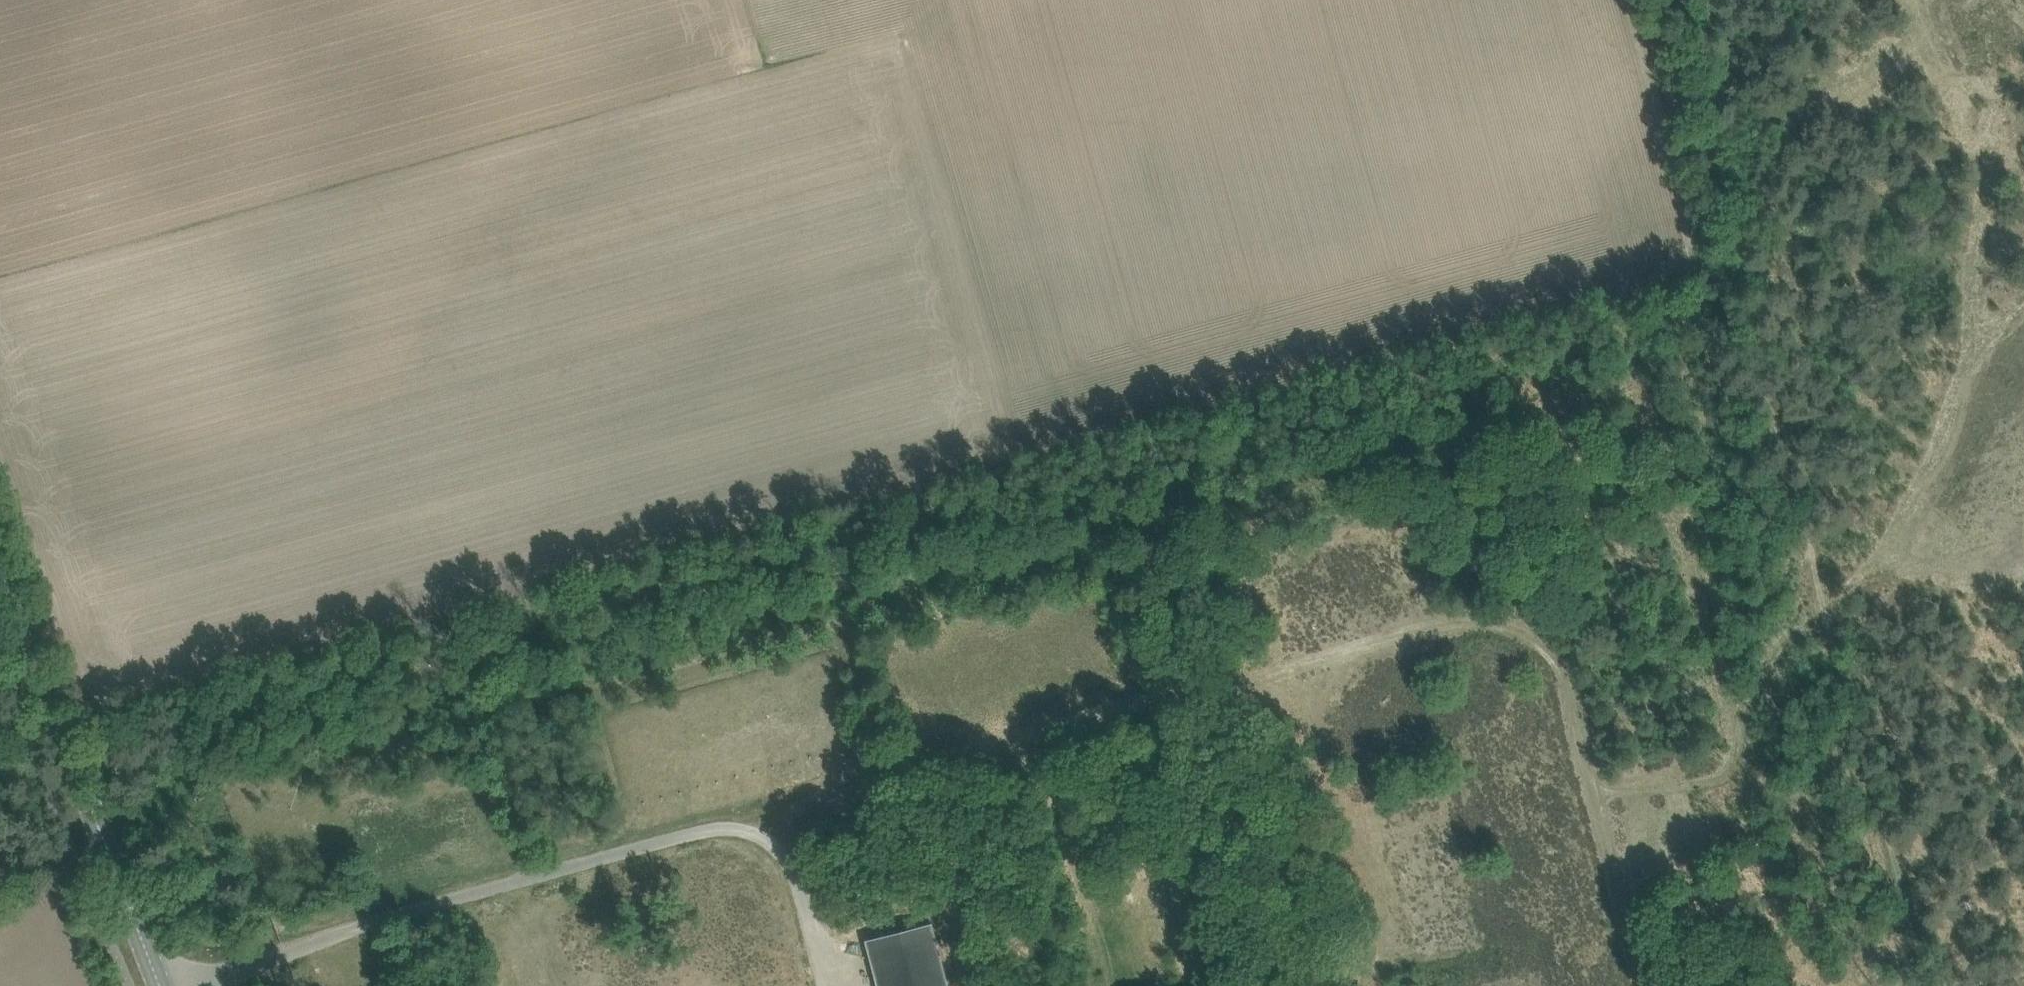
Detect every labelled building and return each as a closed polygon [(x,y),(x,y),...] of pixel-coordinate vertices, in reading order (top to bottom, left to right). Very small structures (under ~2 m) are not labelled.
[(864,938),(876,985),(948,985),(931,921),(864,938)]
